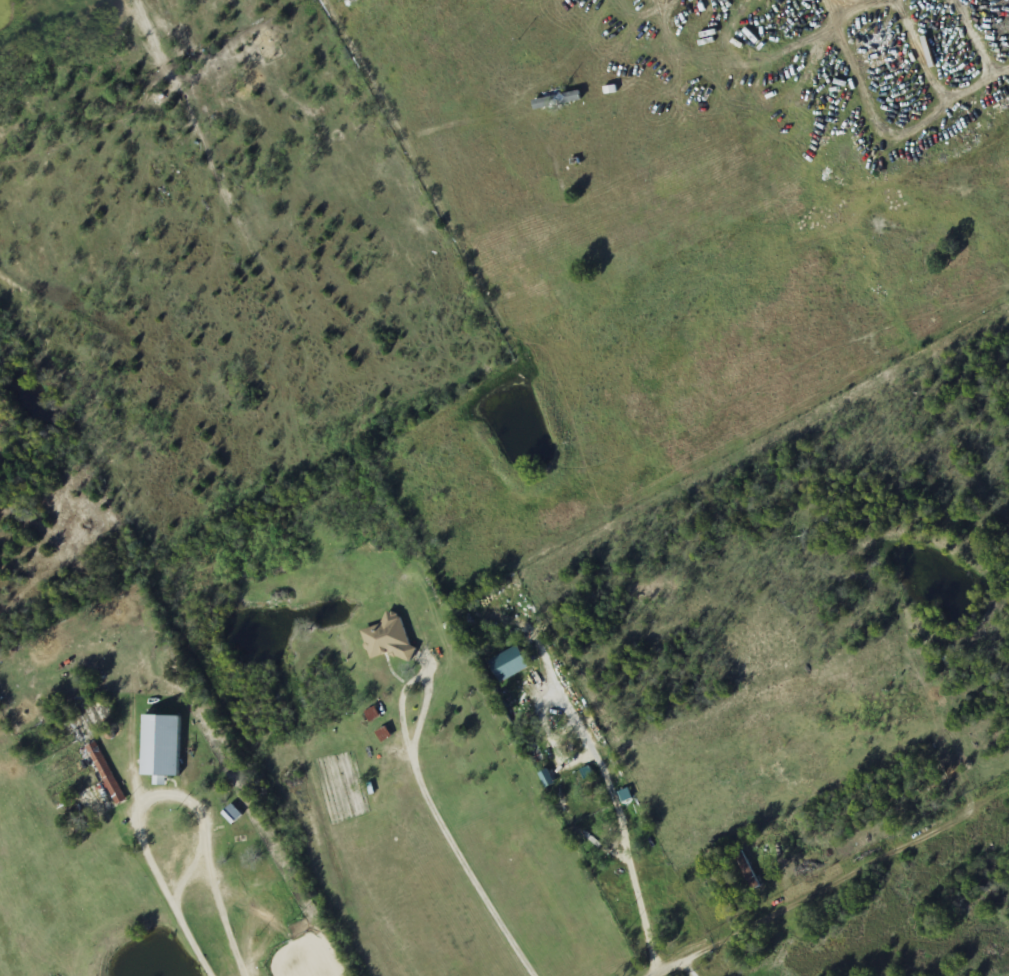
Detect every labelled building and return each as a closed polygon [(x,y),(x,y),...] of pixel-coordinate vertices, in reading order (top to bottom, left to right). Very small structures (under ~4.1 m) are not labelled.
[(534,110),(581,101),(579,91),(533,100),(534,110)] [(401,611),(386,615),(388,623),(363,630),(371,659),(389,654),(392,664),(413,658),(401,611)] [(180,717),(144,717),(143,776),(155,776),(155,785),(166,785),(166,777),(179,777),(180,717)] [(118,806),(127,800),(112,776),(103,782),(118,806)] [(233,825),(242,816),(232,805),(223,814),(233,825)]
